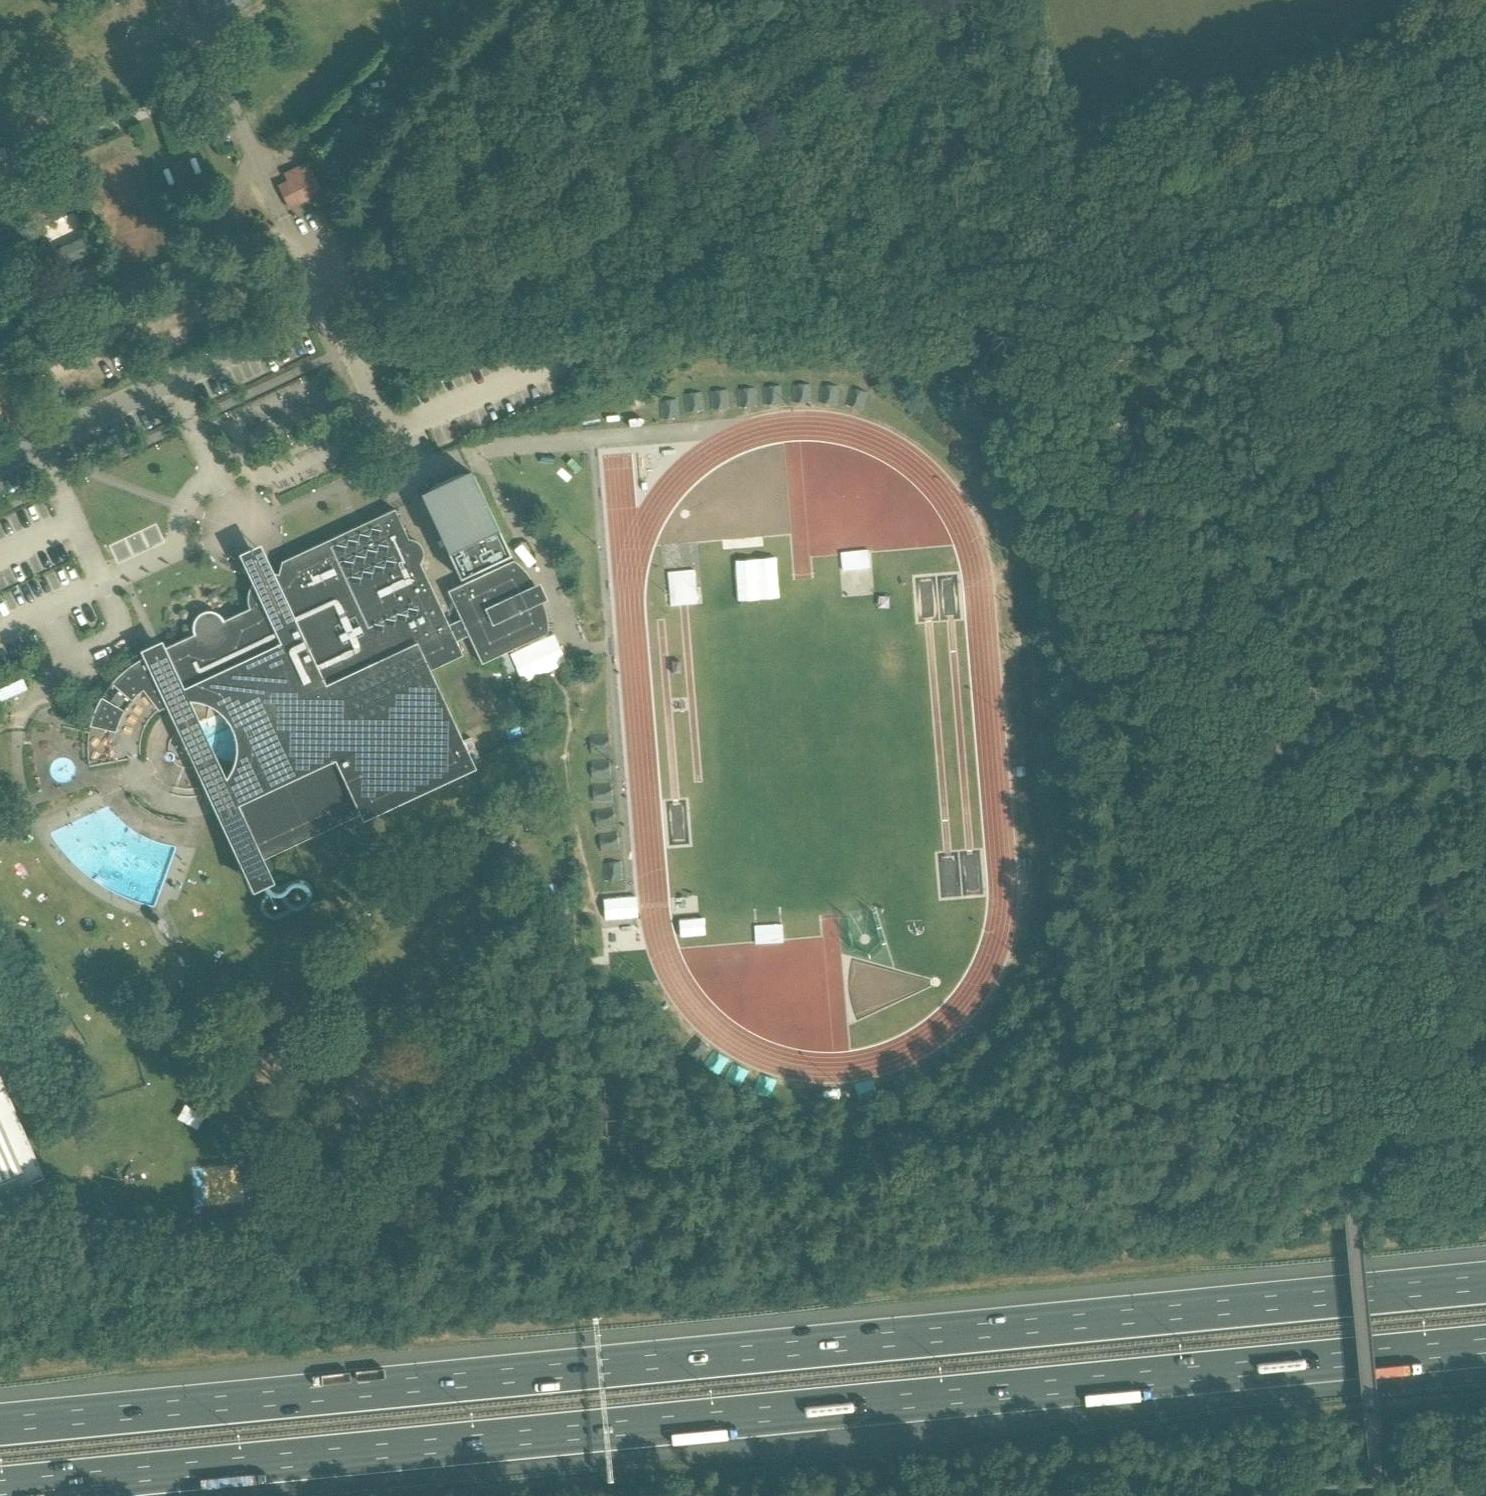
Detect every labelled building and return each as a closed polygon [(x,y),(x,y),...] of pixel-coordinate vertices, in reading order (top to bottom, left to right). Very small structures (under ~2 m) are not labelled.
[(202,20),(237,6),(235,0),(194,0),(202,20)] [(322,193),(315,179),(306,162),(282,172),(285,179),(275,184),(288,209),(322,193)] [(423,497),(460,578),(511,554),(474,473),(466,474),(463,474),(458,475),(451,477),(452,480),(444,484),(442,481),(436,484),(431,489),(427,493),(423,497)] [(427,578),(421,565),(420,563),(421,561),(422,560),(423,558),(423,556),(424,554),(423,552),(423,549),(422,547),(421,546),(420,544),(419,542),(417,541),(415,540),(413,539),(411,538),(409,538),(405,530),(402,524),(400,519),(397,512),(395,509),(389,511),(361,524),(353,528),(288,558),(287,559),(282,561),(279,574),(276,573),(274,573),(271,573),(269,574),(266,567),(265,566),(263,562),(260,556),(250,560),(248,561),(250,565),(253,570),(257,579),(254,582),(252,585),(250,589),(249,593),(248,596),(248,600),(249,604),(250,608),(224,620),(222,618),(220,616),(218,614),(216,613),(213,612),(211,612),(208,612),(205,612),(203,613),(200,614),(198,616),(196,618),(195,621),(194,623),(193,626),(193,629),(194,631),(195,634),(162,649),(146,656),(134,662),(123,670),(114,679),(107,687),(101,696),(99,700),(97,705),(93,715),(90,724),(90,725),(116,731),(120,719),(126,708),(134,698),(143,689),(148,696),(159,710),(163,707),(168,705),(173,703),(178,701),(184,700),(189,700),(195,701),(200,702),(205,703),(210,705),(216,709),(222,714),(225,717),(229,722),(231,726),(233,731),(235,736),(236,741),(237,746),(237,751),(236,756),(235,761),(234,762),(234,763),(234,765),(233,767),(230,772),(227,777),(223,782),(218,786),(214,789),(209,792),(208,792),(209,796),(217,812),(220,819),(243,868),(251,885),(268,877),(260,860),(353,817),(360,814),(382,804),(402,794),(460,767),(472,761),(430,670),(463,655),(456,641),(460,639),(469,635),(482,663),(498,656),(513,649),(548,632),(547,621),(545,610),(541,599),(538,601),(533,603),(533,602),(527,590),(535,586),(530,576),(526,572),(522,567),(518,563),(514,560),(474,578),(472,580),(463,584),(448,591),(455,605),(461,619),(453,623),(449,625),(441,606),(439,602),(427,578)] [(45,1178),(0,1073),(0,1198),(45,1178)]
